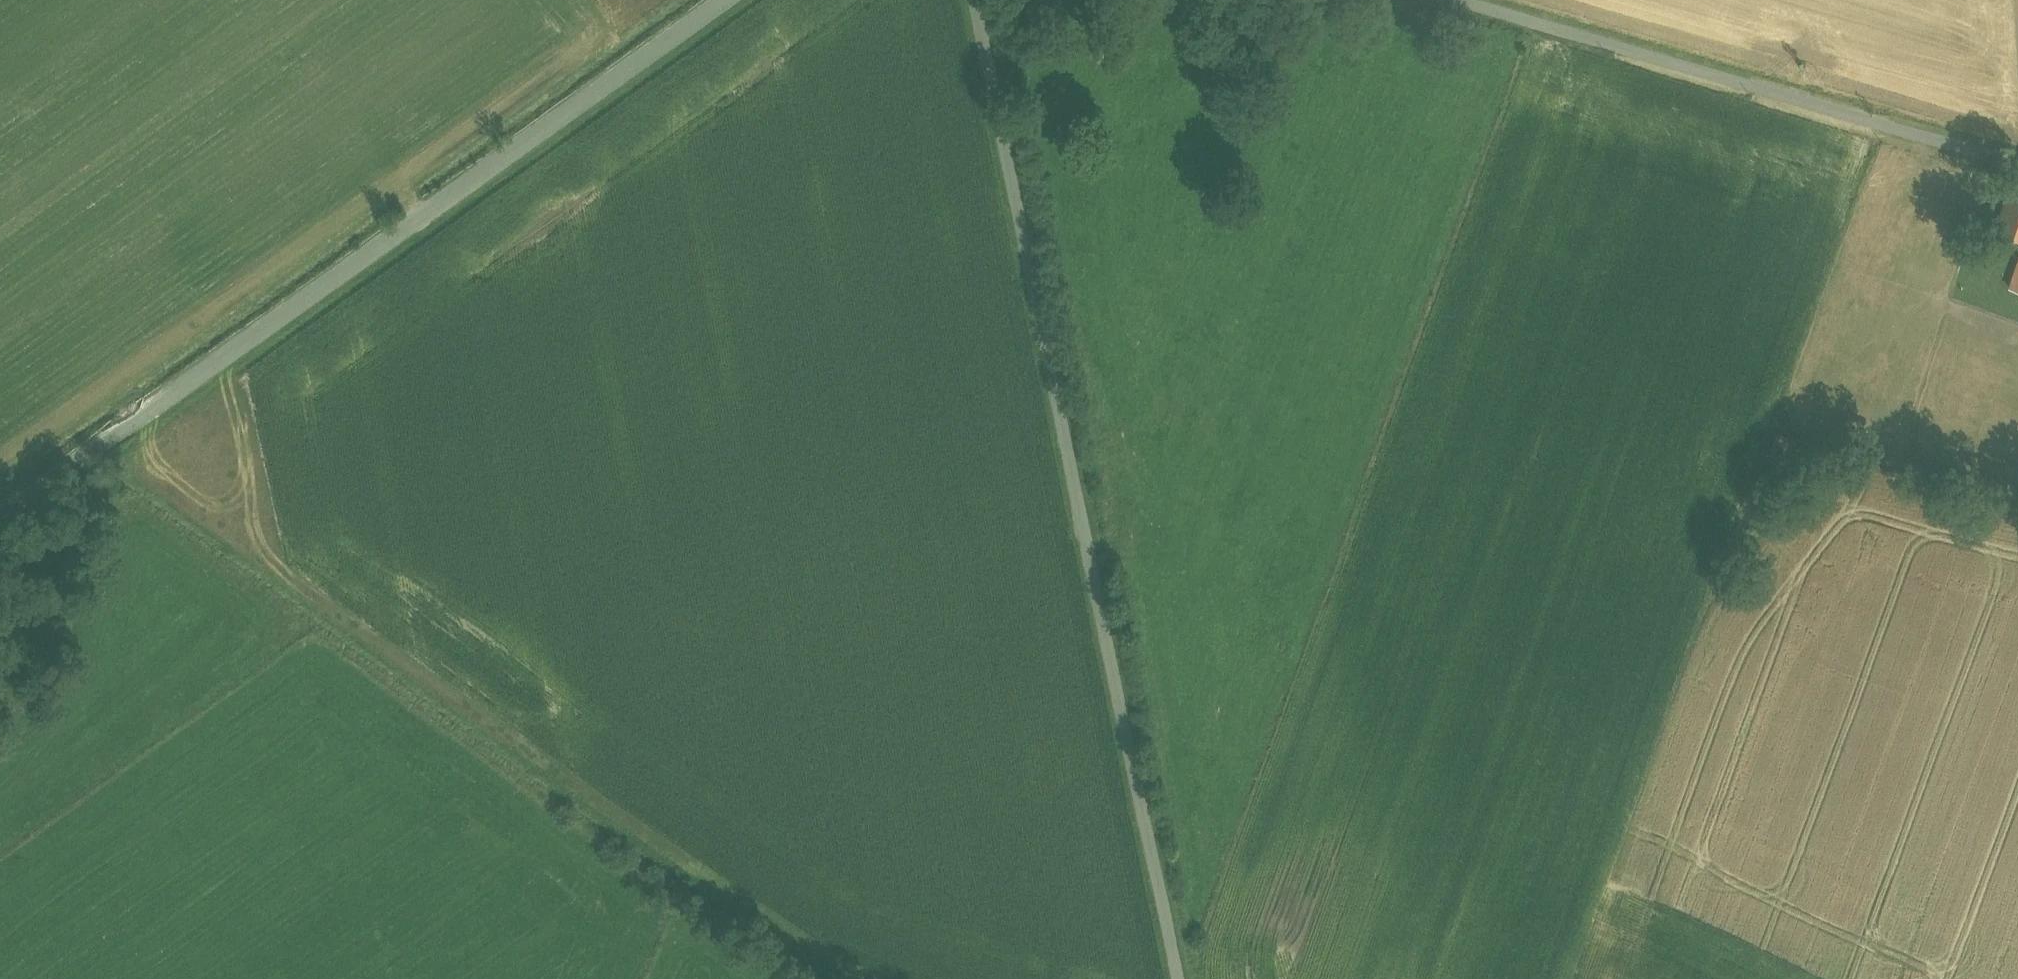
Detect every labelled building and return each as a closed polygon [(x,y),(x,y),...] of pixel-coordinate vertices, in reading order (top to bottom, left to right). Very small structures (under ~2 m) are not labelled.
[(2012,189),(1992,248),(2017,256),(2017,251),(2017,192),(2012,189)]
